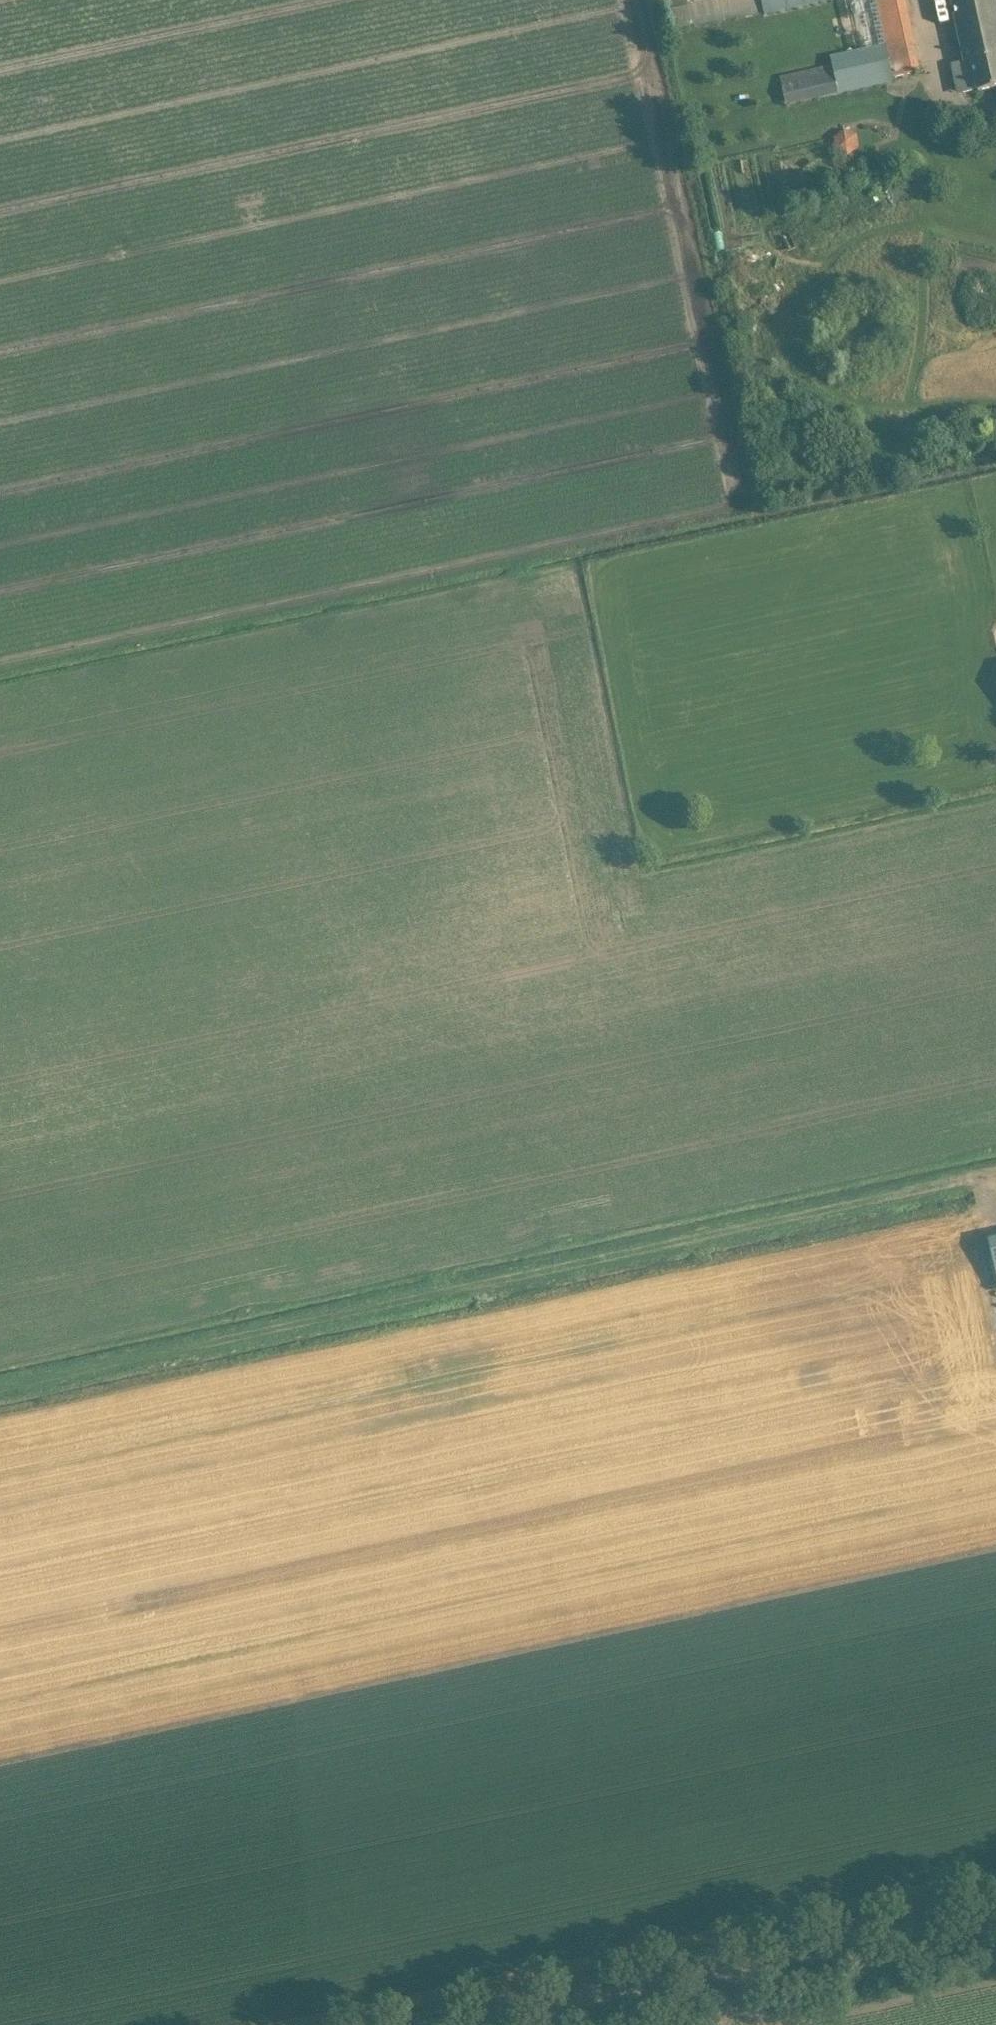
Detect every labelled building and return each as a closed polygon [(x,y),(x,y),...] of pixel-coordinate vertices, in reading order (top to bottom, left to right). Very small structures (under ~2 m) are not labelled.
[(671,16),(751,2),(751,0),(668,0),(671,16)] [(766,17),(839,0),(763,0),(766,17)] [(905,0),(870,0),(864,1),(872,39),(883,37),(888,60),(881,61),(885,79),(920,71),(905,0)] [(967,62),(952,65),(958,95),(995,87),(995,0),(954,0),(967,62)] [(780,78),(787,106),(880,85),(873,57),(780,78)] [(852,129),(831,136),(838,154),(858,147),(852,129)] [(984,1239),(995,1295),(995,1236),(984,1239)]
